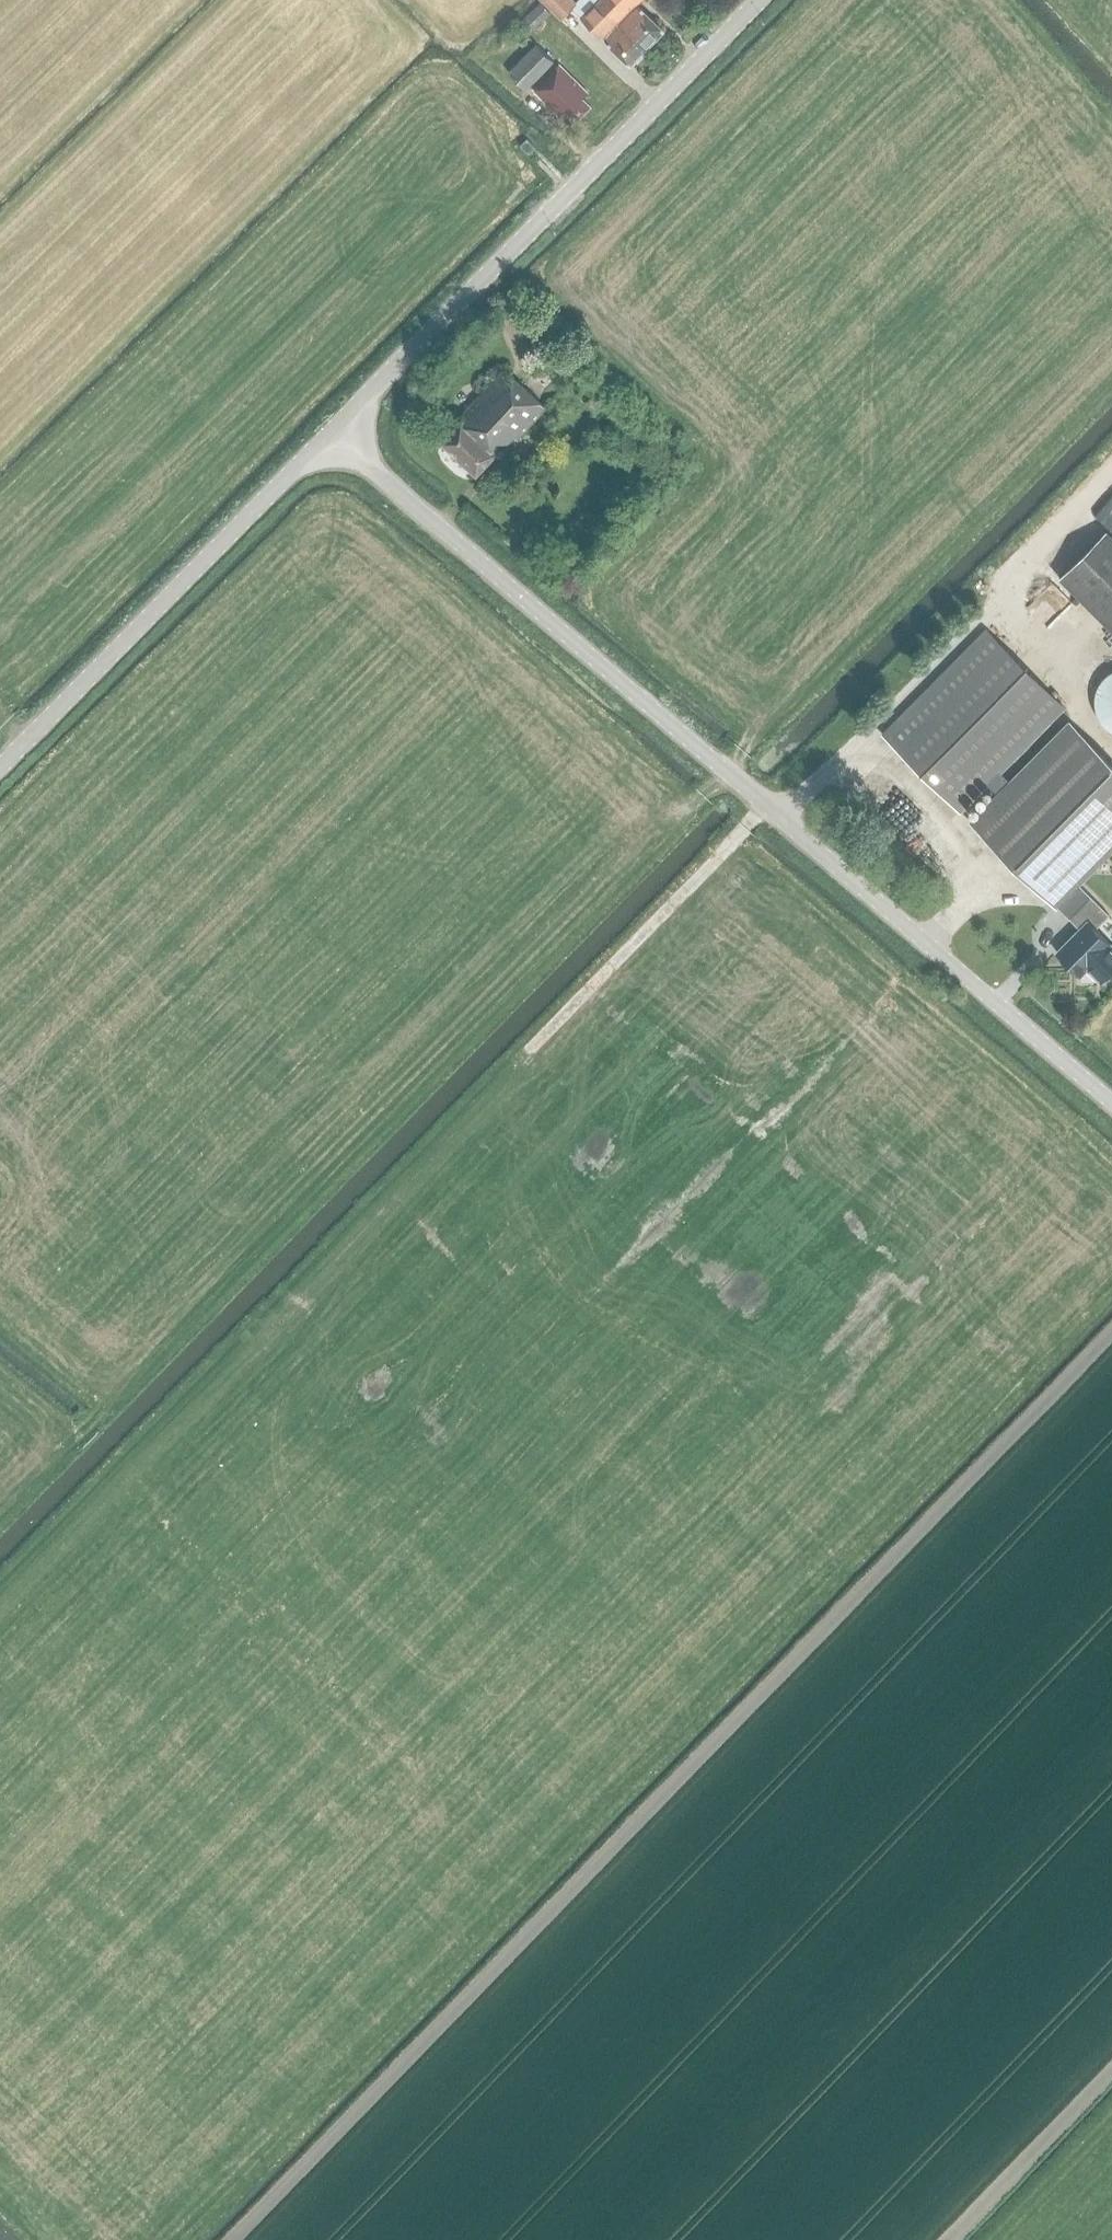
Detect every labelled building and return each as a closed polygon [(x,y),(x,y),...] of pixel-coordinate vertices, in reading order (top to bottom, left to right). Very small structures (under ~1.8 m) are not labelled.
[(539,0),(521,19),(531,29),(550,11),(539,0)] [(552,12),(559,19),(576,4),(572,0),(541,0),(552,12)] [(642,50),(607,15),(614,8),(606,0),(596,0),(579,17),(628,64),(642,50)] [(661,31),(633,4),(636,0),(606,0),(614,8),(607,15),(642,50),(661,31)] [(553,61),(536,44),(508,73),(525,90),(553,61)] [(580,97),(586,92),(558,65),(531,92),(561,121),(567,115),(573,121),(588,105),(580,97)] [(535,147),(527,138),(520,145),(528,154),(535,147)] [(462,414),(468,420),(444,445),(476,474),(509,439),(512,442),(516,437),(518,439),(546,410),(504,370),(462,414)] [(1106,531),(1057,579),(1111,635),(1111,537),(1106,531)] [(963,812),(989,784),(1002,796),(975,824),(1059,903),(1060,902),(1084,925),(1057,952),(1080,975),(1088,967),(1101,981),(1111,971),(1111,970),(1111,945),(1096,929),(1111,914),(1092,895),(1079,881),(1111,847),(1111,763),(1072,724),(1013,784),(1001,772),(1063,705),(983,630),(883,737),(963,812)] [(1111,673),(1108,675),(1105,677),(1103,679),(1101,682),(1099,685),(1097,688),(1096,691),(1095,695),(1094,698),(1094,702),(1094,705),(1095,708),(1096,712),(1097,715),(1098,718),(1100,721),(1102,724),(1104,727),(1107,729),(1110,731),(1111,733),(1111,672),(1111,673)]
